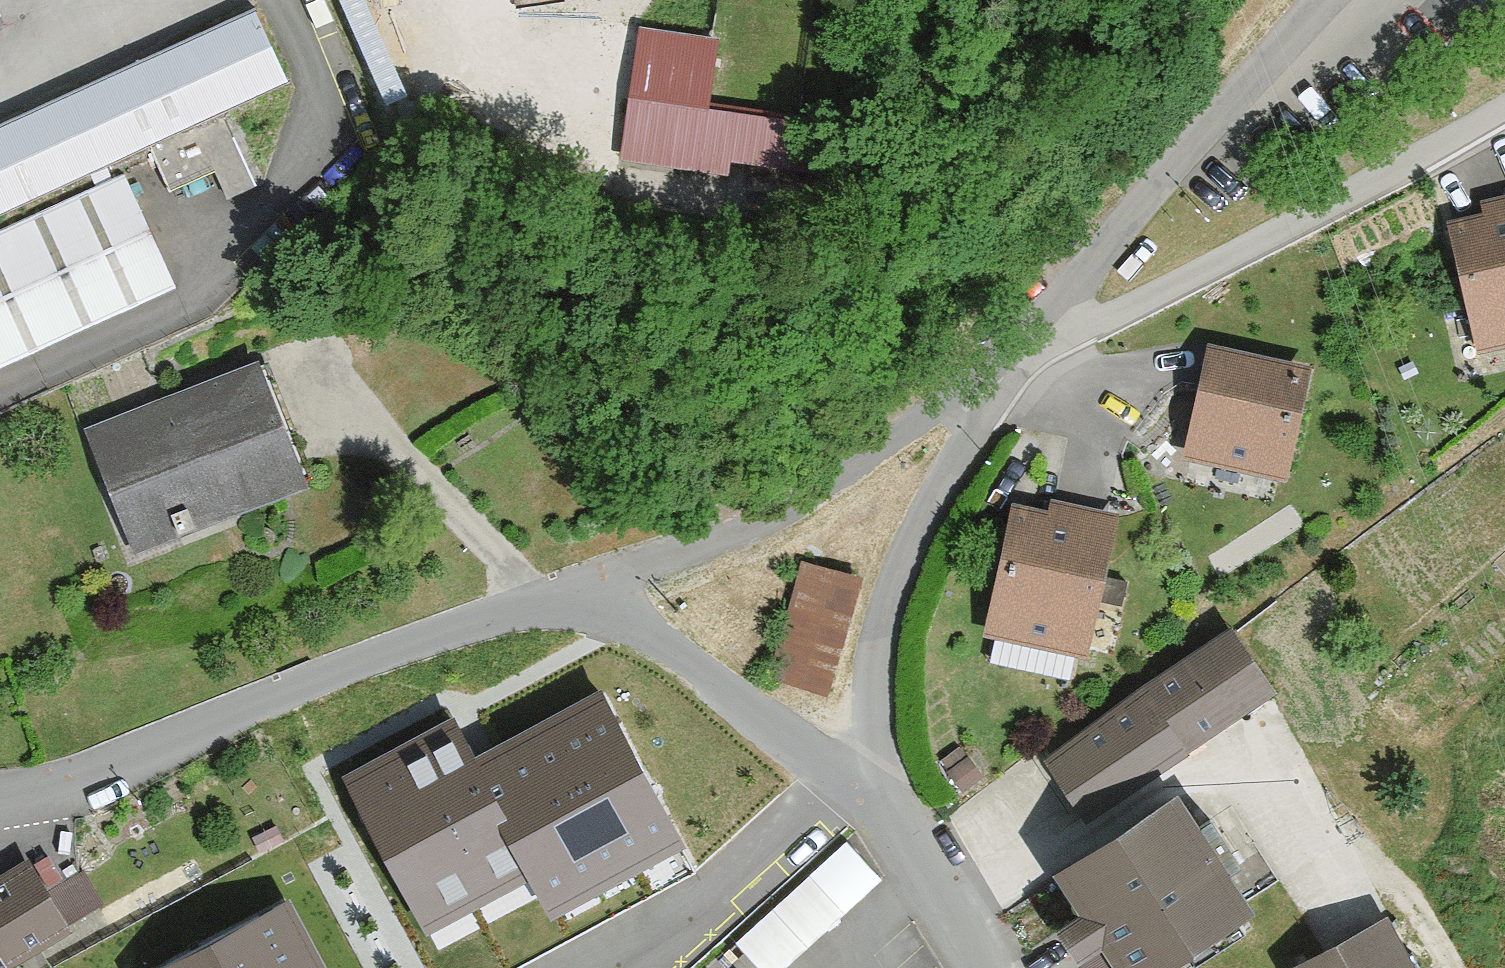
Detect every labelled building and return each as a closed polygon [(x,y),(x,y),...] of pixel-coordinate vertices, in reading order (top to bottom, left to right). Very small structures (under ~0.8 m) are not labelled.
[(0,126),(0,210),(289,79),(258,9),(0,126)] [(726,159),(816,173),(823,128),(630,98),(621,156),(724,173),(726,159)] [(224,117),(153,149),(170,188),(216,167),(229,196),(255,185),(224,117)] [(176,284),(126,175),(0,232),(0,363),(176,284)] [(1478,347),(1504,341),(1504,197),(1482,202),(1484,213),(1450,220),(1478,347)] [(1210,344),(1186,456),(1283,477),(1307,365),(1210,344)] [(90,428),(139,549),(309,481),(260,361),(90,428)] [(1015,503),(985,633),(1084,656),(1117,513),(1055,499),(1052,512),(1015,503)] [(823,690),(857,577),(805,561),(771,675),(823,690)] [(1046,759),(1088,818),(1277,688),(1235,628),(1046,759)] [(346,782),(424,926),(524,872),(547,913),(683,839),(605,696),(479,765),(456,723),(346,782)] [(1117,967),(1153,967),(1251,906),(1180,795),(1057,873),(1083,913),(1059,927),(1080,959),(1103,945),(1117,967)] [(846,846),(742,942),(766,967),(779,967),(877,879),(846,846)] [(71,931),(30,860),(0,878),(0,967),(7,967),(71,931)] [(83,860),(59,880),(84,911),(108,892),(83,860)] [(168,967),(316,967),(282,906),(168,967)] [(1388,917),(1291,967),(1416,967),(1388,917)]
